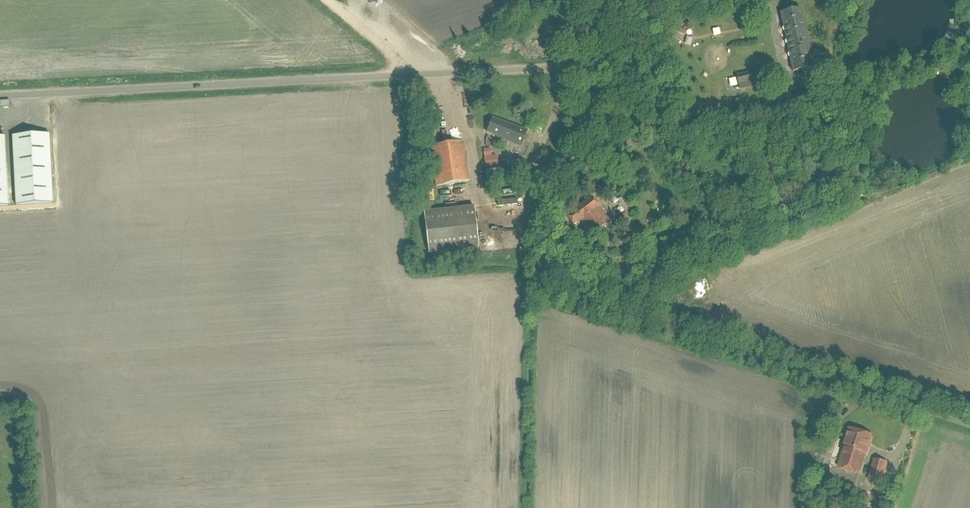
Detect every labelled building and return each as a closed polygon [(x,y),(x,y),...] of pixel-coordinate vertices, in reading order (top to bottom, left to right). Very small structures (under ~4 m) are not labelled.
[(777,13),(790,72),(812,67),(800,9),(777,13)] [(663,32),(681,41),(686,31),(668,22),(663,32)] [(734,71),(736,79),(759,74),(758,66),(734,71)] [(522,146),(527,131),(492,119),(487,132),(502,138),(502,139),(522,146)] [(16,206),(53,204),(49,134),(12,136),(16,206)] [(8,206),(4,136),(0,137),(0,207),(8,206)] [(436,186),(470,181),(463,141),(430,146),(436,186)] [(502,166),(498,167),(496,155),(491,156),(489,148),(482,149),(487,181),(505,178),(502,166)] [(595,200),(569,215),(575,227),(585,221),(591,231),(608,222),(595,200)] [(434,254),(483,248),(478,207),(429,213),(434,254)] [(873,434),(850,428),(839,466),(862,473),(873,434)] [(889,464),(875,459),(869,480),(883,484),(889,464)]
